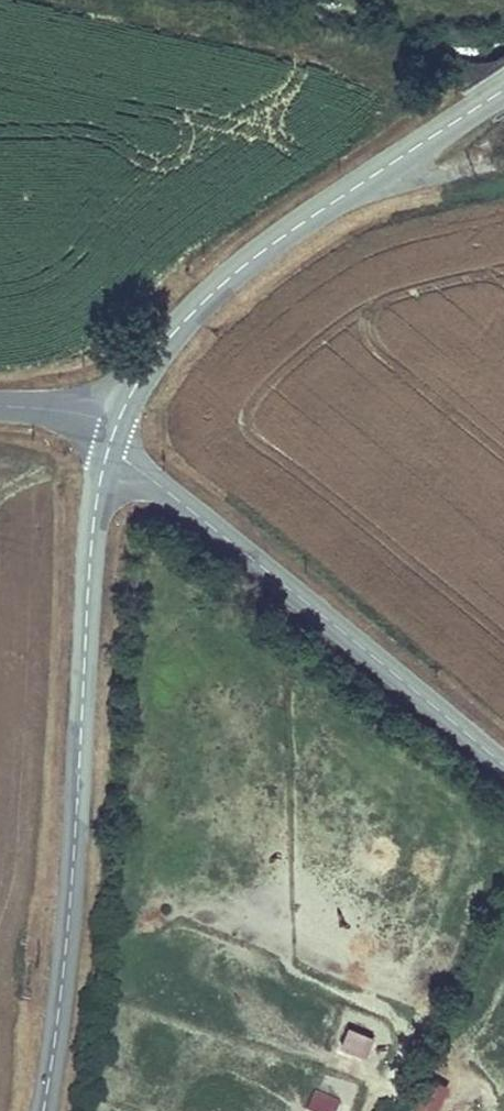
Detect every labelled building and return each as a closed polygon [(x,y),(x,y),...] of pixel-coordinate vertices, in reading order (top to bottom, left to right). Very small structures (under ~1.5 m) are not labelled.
[(374,1037),(348,1027),(339,1047),(365,1058),(374,1037)] [(427,1076),(414,1106),(425,1110),(437,1110),(448,1086),(427,1076)] [(314,1093),(306,1110),(338,1110),(341,1104),(314,1093)]
